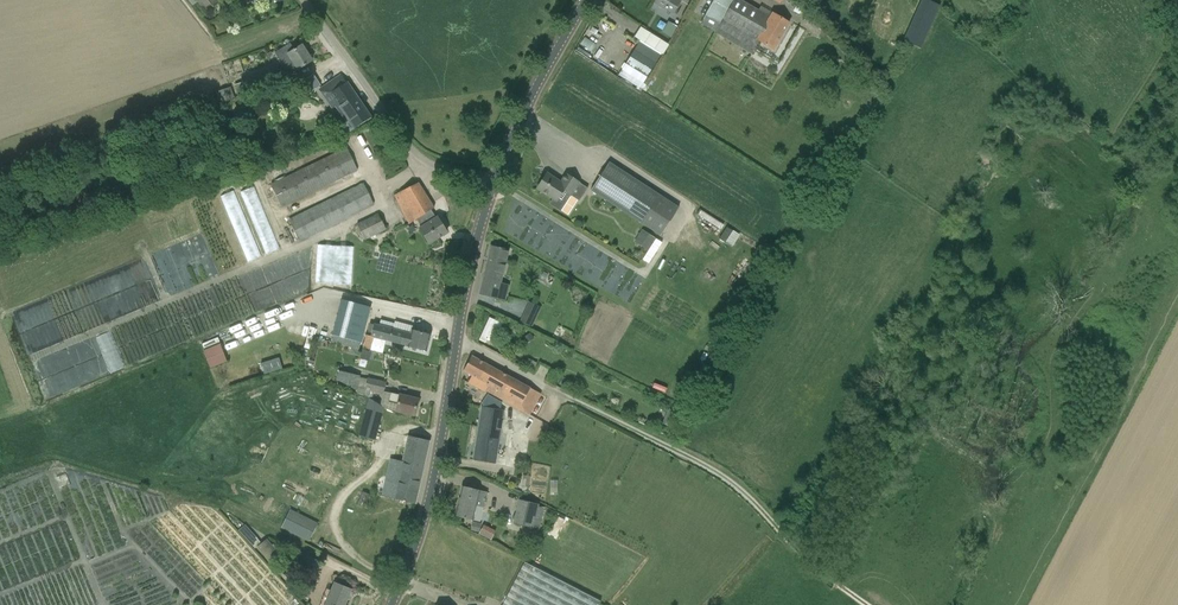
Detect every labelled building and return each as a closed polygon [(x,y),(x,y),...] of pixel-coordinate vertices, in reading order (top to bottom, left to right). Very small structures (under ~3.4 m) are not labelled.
[(219,2),(217,0),(196,0),(206,12),(219,2)] [(654,2),(674,14),(680,2),(682,0),(655,0),(654,2)] [(734,0),(714,0),(700,24),(715,33),(734,0)] [(772,50),(789,24),(772,13),(770,18),(738,0),(734,0),(715,33),(751,54),(759,41),(772,50)] [(928,0),(921,0),(903,40),(921,48),(940,6),(928,0)] [(666,23),(663,33),(672,37),(675,26),(666,23)] [(584,39),(581,45),(592,50),(595,44),(584,39)] [(618,77),(639,91),(661,55),(639,42),(618,77)] [(289,76),(312,61),(302,45),(294,50),(290,44),(275,53),(289,76)] [(354,130),(370,118),(341,75),(319,90),(328,104),(331,101),(346,123),(348,121),(354,130)] [(257,121),(272,116),(268,105),(253,110),(257,121)] [(271,184),(281,208),(357,171),(347,147),(271,184)] [(661,236),(679,208),(609,162),(591,190),(661,236)] [(588,188),(579,183),(566,174),(560,183),(547,174),(537,188),(553,199),(549,204),(560,211),(570,196),(579,202),(588,188)] [(418,227),(429,244),(447,233),(437,217),(436,218),(431,210),(434,208),(418,183),(393,198),(409,224),(416,219),(421,226),(418,227)] [(299,241),(374,205),(364,184),(289,220),(299,241)] [(266,255),(280,248),(254,187),(240,193),(266,255)] [(262,257),(234,191),(220,197),(248,263),(262,257)] [(700,210),(698,216),(721,228),(724,223),(700,210)] [(378,213),(356,224),(364,240),(386,229),(378,213)] [(727,226),(719,239),(733,247),(740,234),(727,226)] [(642,230),(634,242),(648,251),(656,239),(642,230)] [(353,247),(317,245),(316,284),(351,286),(353,247)] [(498,299),(501,283),(509,250),(491,246),(479,295),(498,299)] [(735,289),(741,278),(735,275),(729,286),(735,289)] [(332,335),(361,343),(370,307),(342,300),(332,335)] [(541,308),(530,302),(527,308),(538,314),(541,308)] [(491,317),(485,316),(482,340),(487,341),(491,317)] [(430,335),(411,330),(413,326),(395,321),(393,328),(374,323),(371,333),(367,332),(363,348),(371,350),(374,337),(426,351),(430,335)] [(526,344),(534,338),(530,332),(521,338),(526,344)] [(220,344),(203,350),(208,364),(225,358),(220,344)] [(371,352),(362,350),(360,360),(369,361),(371,352)] [(529,414),(530,414),(540,394),(496,370),(471,356),(463,371),(472,376),(468,383),(485,392),(486,391),(529,414)] [(279,358),(273,360),(277,371),(282,369),(279,358)] [(340,370),(336,382),(358,388),(361,376),(340,370)] [(367,378),(367,379),(364,395),(369,397),(371,391),(383,394),(386,382),(367,378)] [(395,411),(414,416),(418,399),(399,395),(390,393),(388,402),(396,404),(395,411)] [(358,436),(375,440),(384,408),(368,398),(358,436)] [(473,460),(495,464),(504,410),(482,406),(473,460)] [(669,410),(663,423),(672,427),(678,414),(669,410)] [(429,441),(408,436),(405,448),(396,446),(388,481),(396,483),(394,490),(382,487),(380,495),(393,498),(393,499),(415,504),(429,441)] [(480,522),(484,508),(487,492),(462,486),(455,516),(473,520),(480,522)] [(362,492),(357,504),(365,507),(369,495),(362,492)] [(513,523),(533,528),(539,506),(539,504),(519,499),(513,523)] [(309,542),(318,523),(291,509),(281,528),(309,542)] [(481,524),(472,522),(471,531),(479,532),(481,524)] [(245,525),(239,531),(254,548),(261,542),(245,525)] [(479,534),(493,540),(497,530),(483,525),(479,534)] [(256,547),(272,566),(286,551),(273,544),(272,545),(266,539),(256,547)] [(599,604),(600,601),(524,562),(502,604),(602,604),(599,604)] [(333,582),(324,604),(345,604),(351,589),(333,582)]
